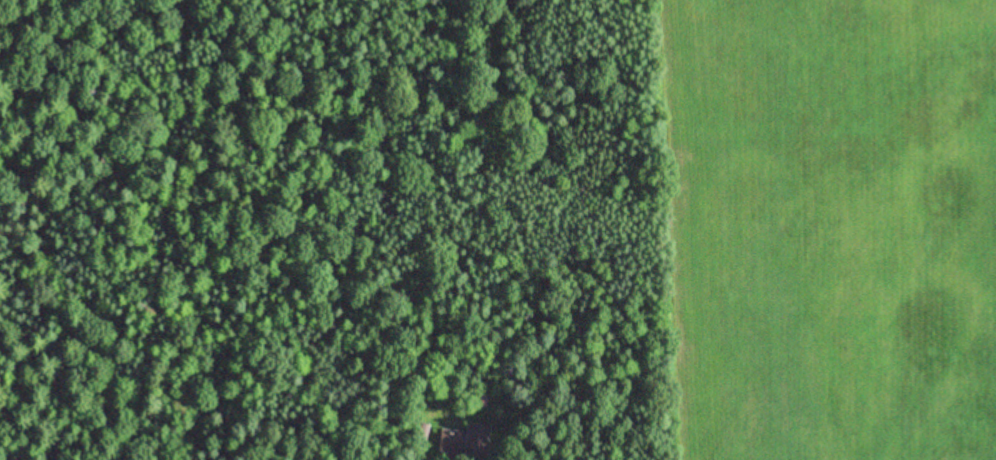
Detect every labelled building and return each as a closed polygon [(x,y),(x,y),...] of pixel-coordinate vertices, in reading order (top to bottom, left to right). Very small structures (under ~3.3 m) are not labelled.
[(463,422),(462,431),(438,429),(436,459),(484,459),(487,423),(463,422)]
